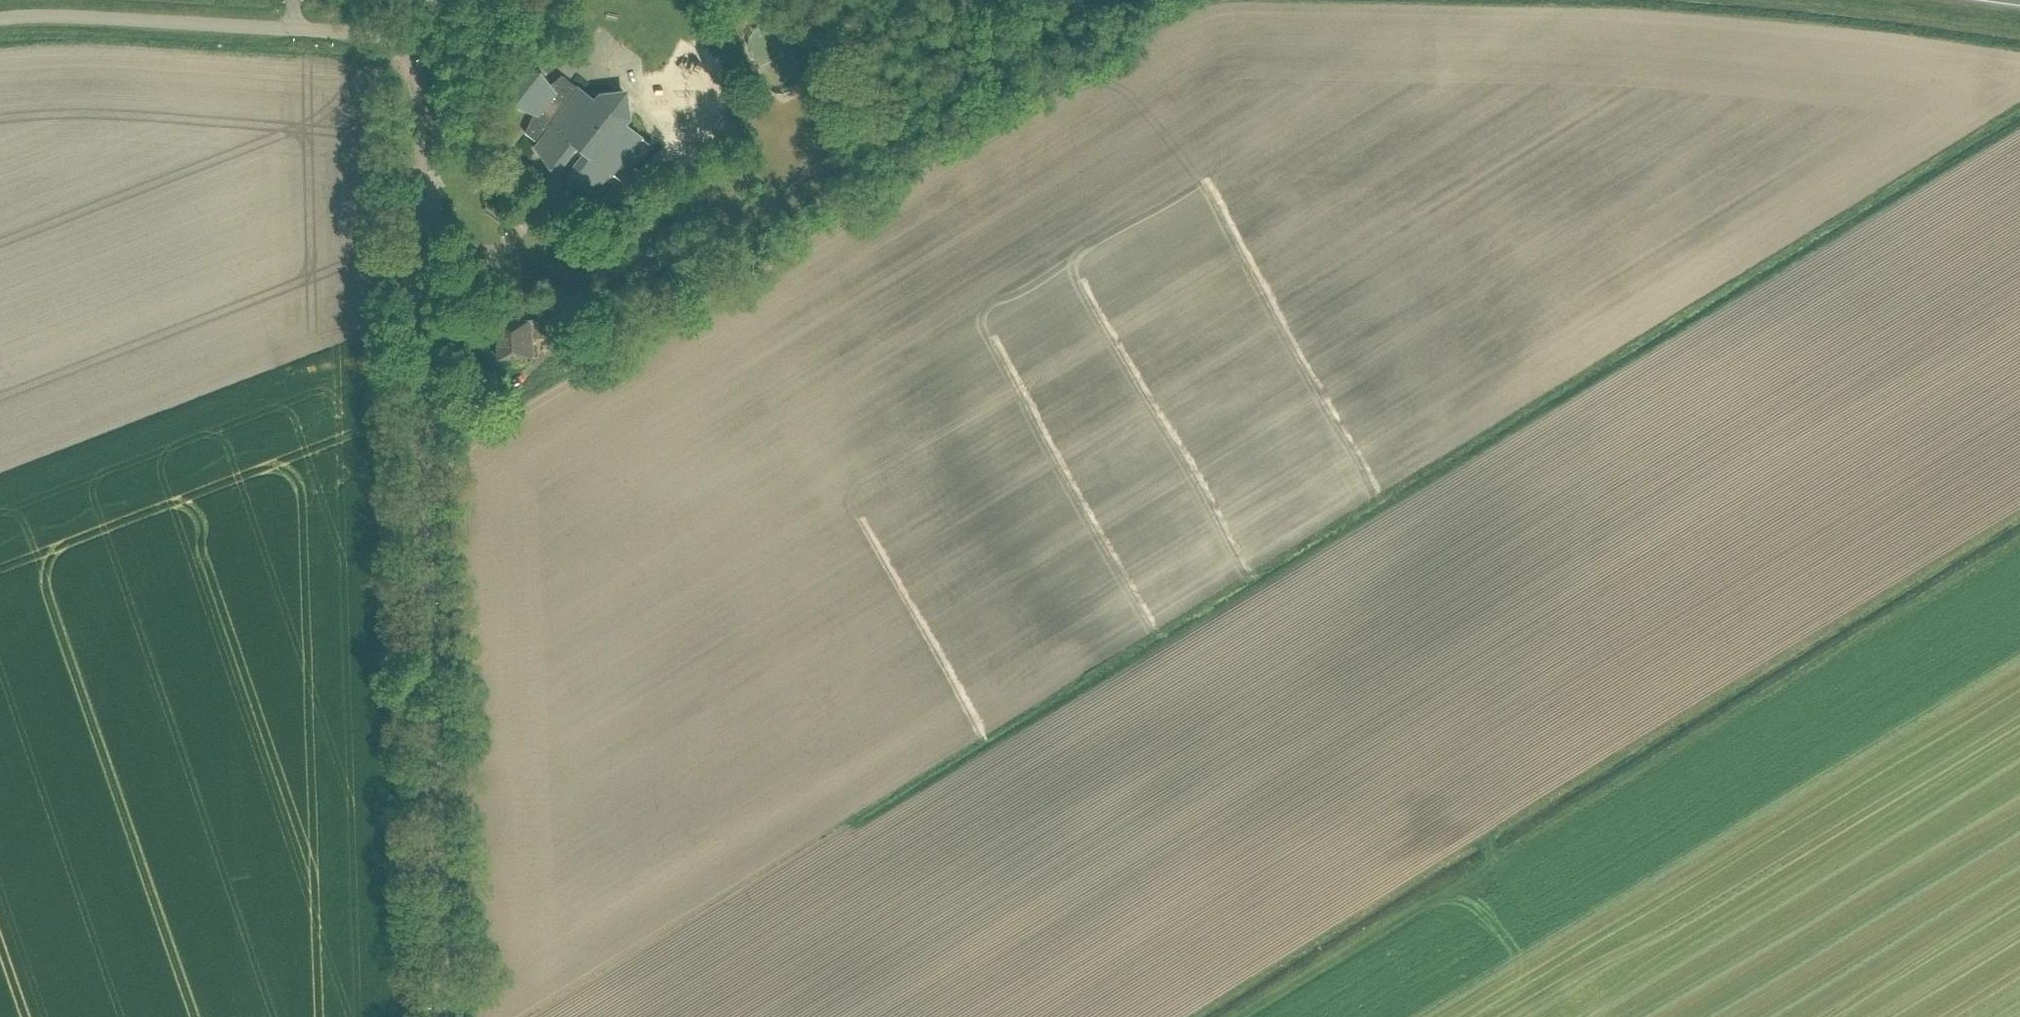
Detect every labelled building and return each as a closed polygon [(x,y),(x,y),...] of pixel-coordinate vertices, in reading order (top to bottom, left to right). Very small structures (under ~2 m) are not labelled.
[(550,84),(537,67),(527,68),(512,94),(513,103),(532,112),(525,132),(537,142),(534,147),(549,168),(558,167),(567,174),(568,183),(591,194),(608,172),(616,179),(617,178),(606,169),(610,163),(613,165),(628,163),(626,148),(636,135),(644,142),(645,141),(621,121),(626,115),(623,93),(617,88),(595,91),(591,96),(566,77),(563,74),(550,84)] [(555,337),(555,319),(495,321),(496,357),(532,356),(532,338),(555,337)]
